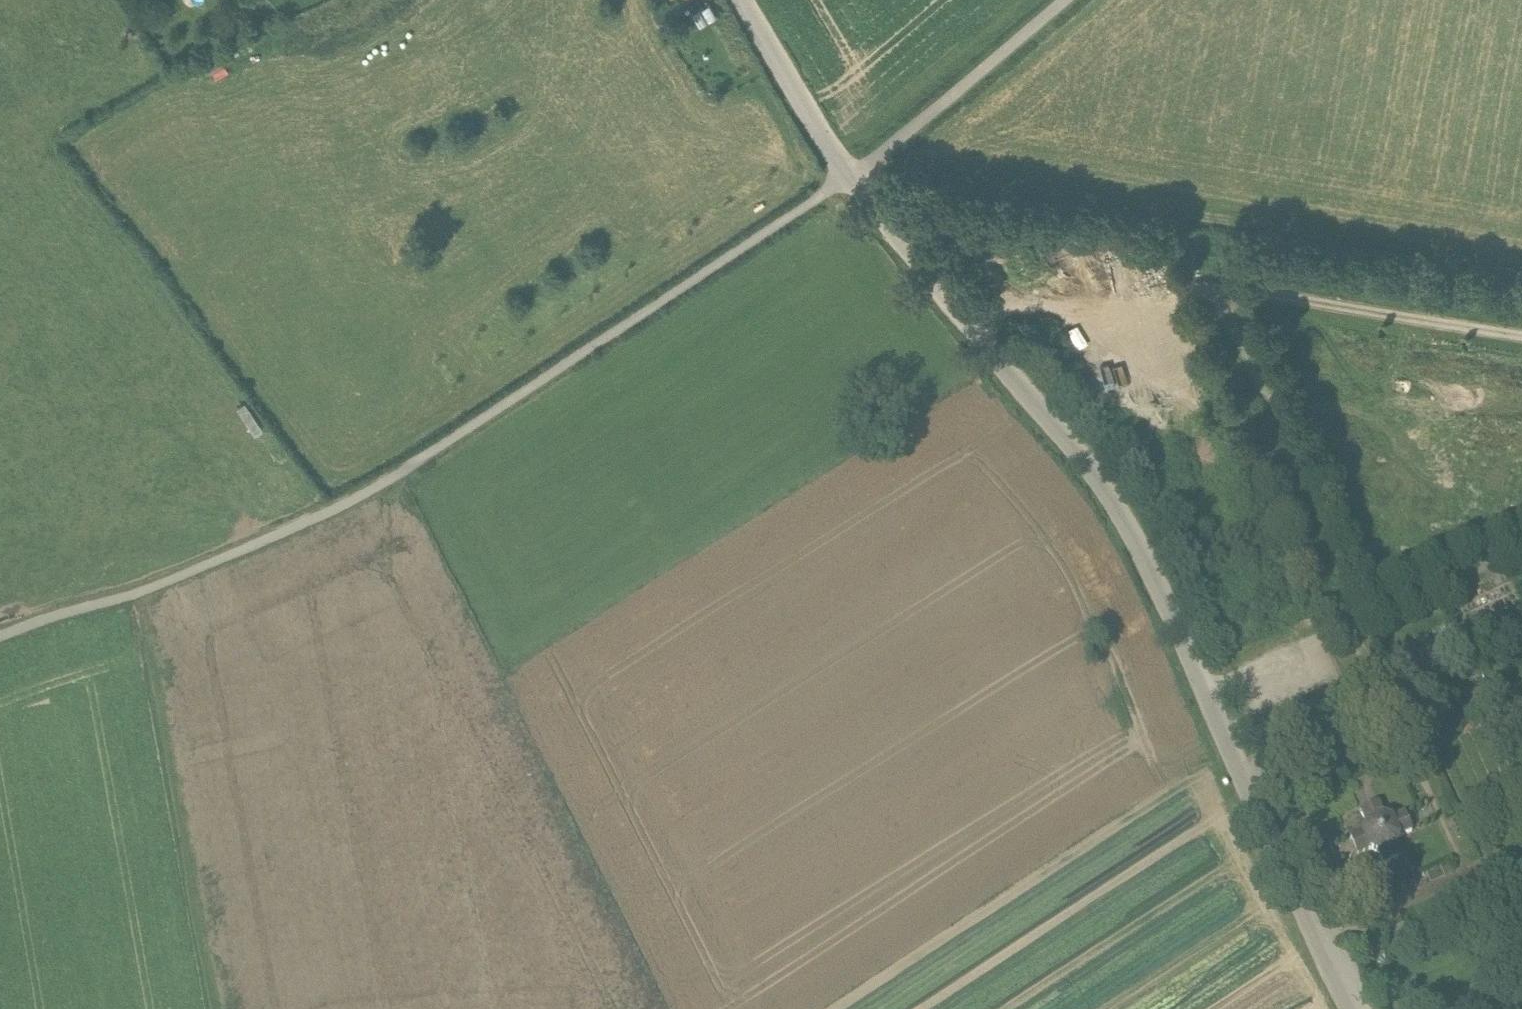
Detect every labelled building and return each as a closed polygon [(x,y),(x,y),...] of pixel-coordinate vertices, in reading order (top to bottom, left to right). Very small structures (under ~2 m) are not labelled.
[(1383,816),(1377,803),(1360,810),(1366,824),(1363,831),(1350,837),(1357,854),(1371,848),(1378,851),(1384,865),(1402,857),(1396,843),(1398,836),(1412,830),(1404,813),(1390,819),(1383,816)]
